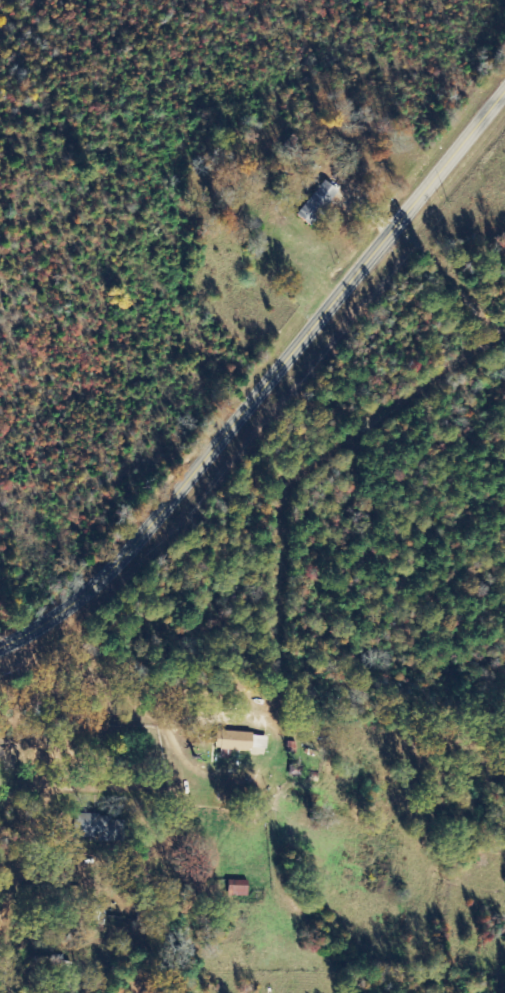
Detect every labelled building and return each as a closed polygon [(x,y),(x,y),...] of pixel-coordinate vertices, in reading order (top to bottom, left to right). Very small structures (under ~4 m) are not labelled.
[(313,228),(339,191),(324,180),(298,217),(313,228)] [(267,752),(268,735),(218,733),(217,750),(267,752)] [(76,815),(75,839),(125,840),(125,822),(112,821),(112,816),(76,815)] [(249,882),(229,881),(229,897),(248,897),(249,882)]
